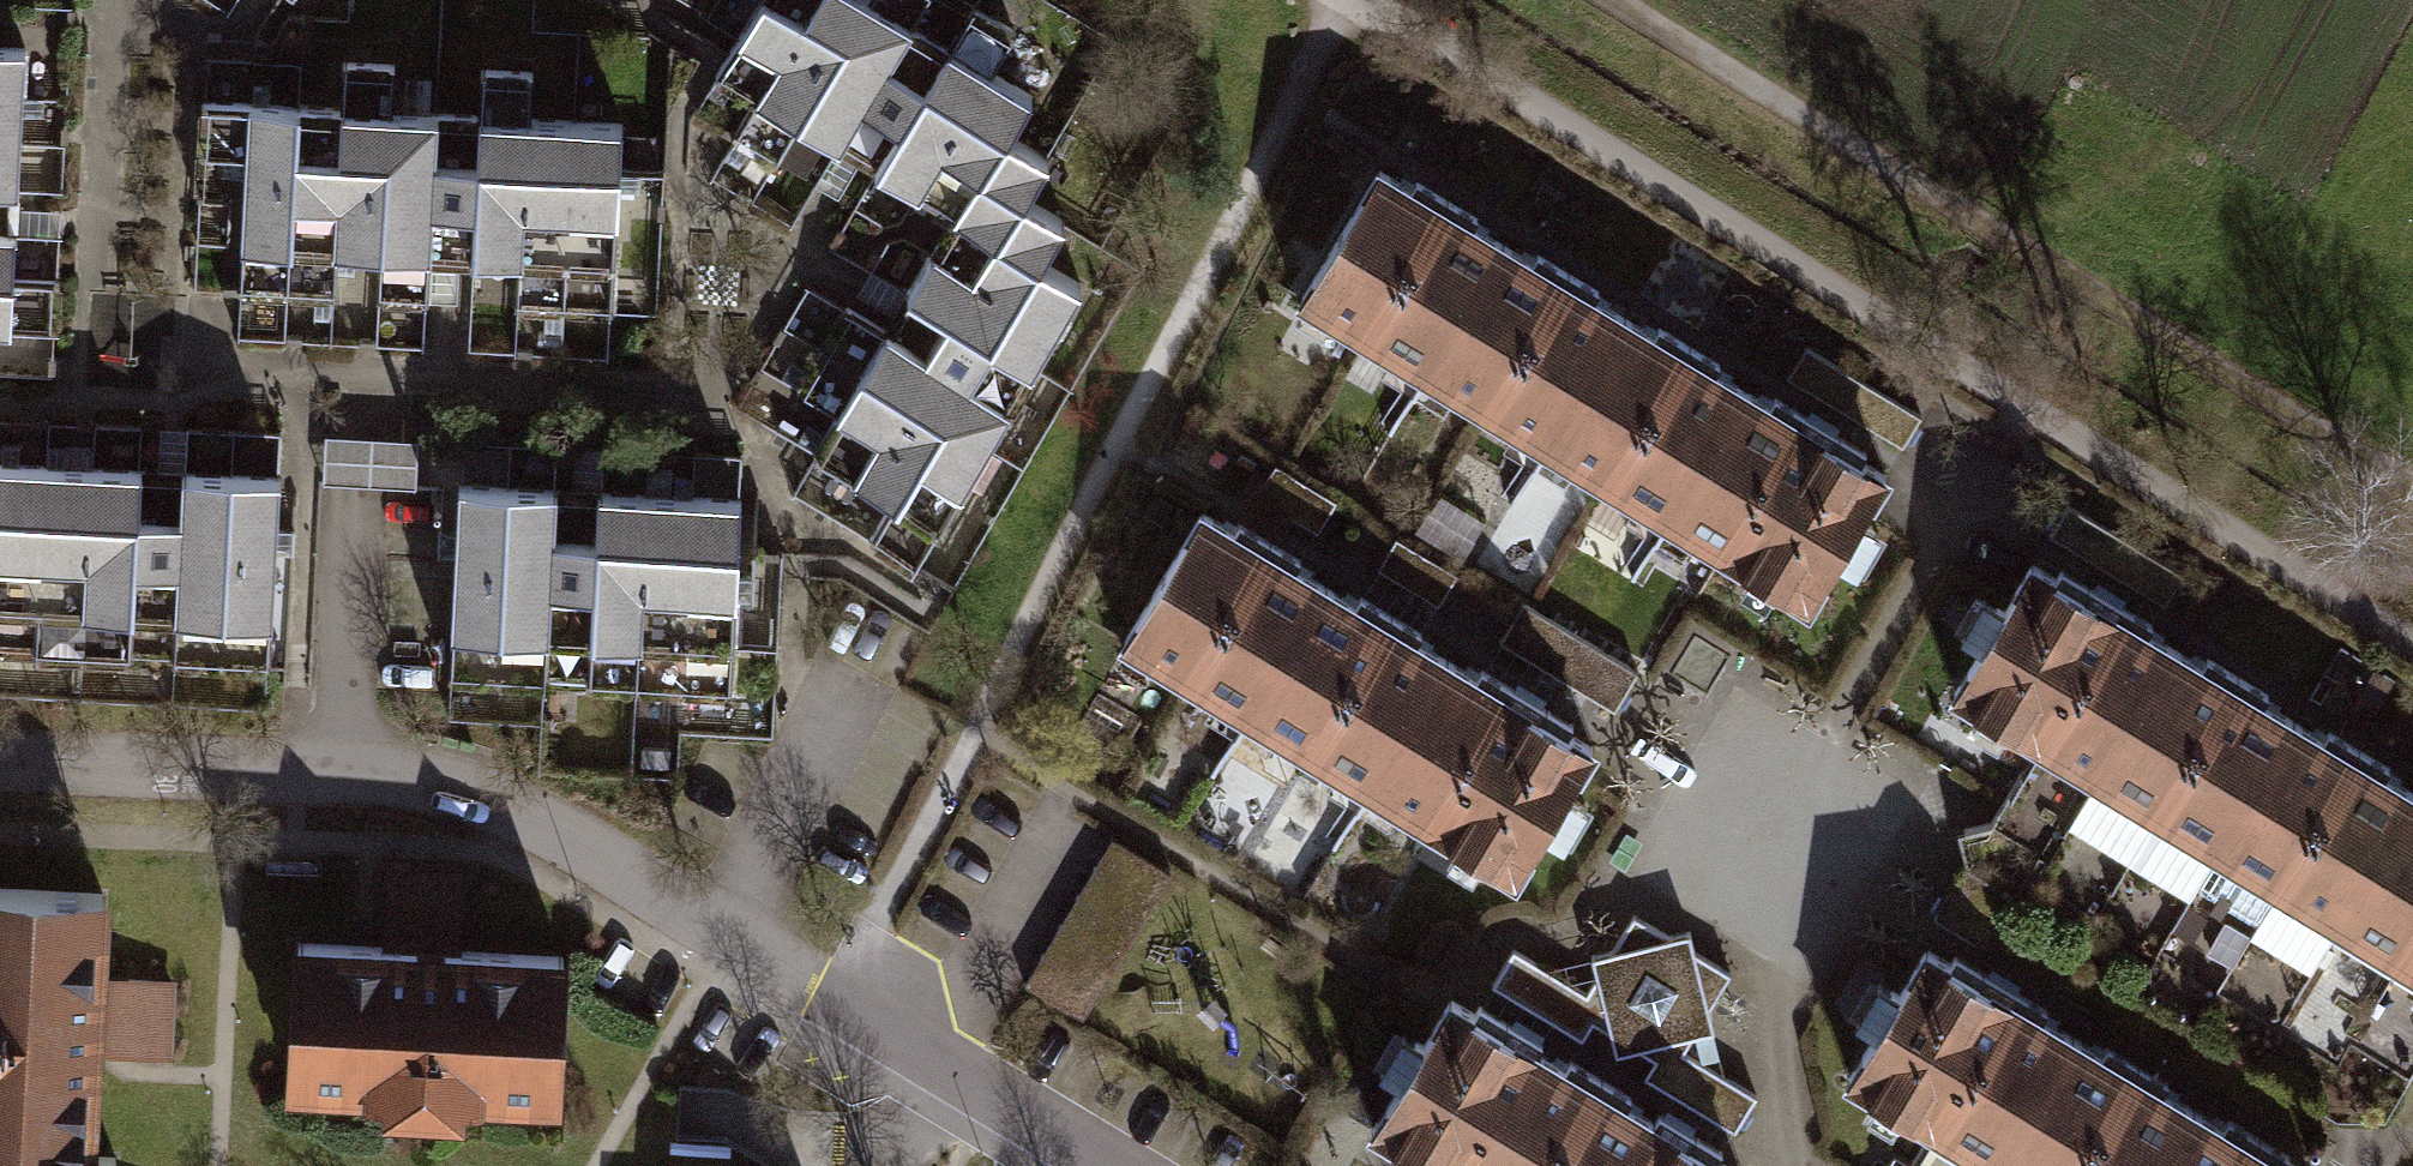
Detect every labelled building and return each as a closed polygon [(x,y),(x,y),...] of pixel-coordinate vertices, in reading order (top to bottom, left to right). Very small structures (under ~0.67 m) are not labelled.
[(692,75),(768,116),(814,30),(779,11),(759,0),(732,0),(692,75)] [(768,116),(819,144),(841,104),(863,63),(887,18),(854,0),(785,0),(779,11),(814,30),(768,116)] [(39,165),(45,14),(0,13),(0,164),(39,165)] [(863,63),(841,104),(873,122),(849,167),(900,195),(923,154),(951,170),(976,126),(999,83),(921,40),(898,83),(863,63)] [(235,265),(611,288),(620,136),(244,113),(235,265)] [(1037,159),(976,126),(951,170),(930,209),(977,235),(1043,271),(1068,225),(1016,196),(1037,159)] [(1356,171),(1271,306),(1348,354),(1433,218),(1356,171)] [(977,235),(930,209),(892,290),(926,310),(980,341),(1031,368),(1078,282),(1043,271),(1017,254),(977,235)] [(39,263),(40,214),(0,212),(0,261),(39,263)] [(1433,218),(1348,354),(1407,390),(1492,255),(1433,218)] [(1492,255),(1407,390),(1469,429),(1553,293),(1492,255)] [(0,261),(0,325),(36,326),(39,263),(0,261)] [(1553,293),(1469,429),(1532,468),(1616,332),(1553,293)] [(980,341),(926,310),(900,356),(952,385),(980,341)] [(1616,332),(1532,468),(1590,504),(1674,368),(1616,332)] [(900,356),(860,335),(840,371),(922,415),(874,504),(809,469),(791,503),(920,573),(1006,414),(952,385),(900,356)] [(1674,368),(1590,504),(1651,542),(1736,406),(1674,368)] [(840,371),(792,459),(809,469),(874,504),(922,415),(840,371)] [(1736,406),(1651,542),(1711,579),(1796,444),(1736,406)] [(1777,620),(1861,484),(1796,444),(1711,579),(1777,620)] [(164,455),(16,448),(14,493),(60,495),(162,499),(164,455)] [(250,458),(201,456),(199,501),(162,499),(160,555),(192,557),(189,621),(243,624),(250,458)] [(747,464),(617,457),(613,523),(743,530),(747,464)] [(291,626),(298,460),(250,458),(243,624),(291,626)] [(581,474),(477,469),(467,670),(570,675),(576,574),(578,521),(581,474)] [(0,492),(0,546),(58,548),(60,495),(0,492)] [(162,499),(60,495),(58,548),(100,550),(98,598),(158,601),(162,499)] [(1182,504),(1099,641),(1172,685),(1255,548),(1182,504)] [(613,523),(578,521),(576,574),(614,576),(610,635),(669,639),(672,583),(740,587),(743,530),(613,523)] [(1255,548),(1172,685),(1241,727),(1324,589),(1255,548)] [(2035,556),(1951,691),(2028,739),(2112,603),(2035,556)] [(1324,589),(1241,727),(1302,764),(1385,626),(1324,589)] [(2112,603),(2028,739),(2086,776),(2171,640),(2112,603)] [(1385,626),(1302,764),(1360,798),(1443,661),(1385,626)] [(2171,640),(2086,776),(2148,814),(2233,678),(2171,640)] [(1443,661),(1360,798),(1425,837),(1508,700),(1443,661)] [(2233,678),(2148,814),(2211,853),(2296,717),(2233,678)] [(1493,878),(1576,741),(1508,700),(1425,837),(1493,878)] [(2296,717),(2211,853),(2269,889),(2354,753),(2296,717)] [(2269,889),(2331,927),(2412,795),(2412,790),(2354,753),(2269,889)] [(2331,927),(2391,964),(2412,928),(2412,795),(2331,927)] [(1034,961),(1096,998),(1179,860),(1117,823),(1034,961)] [(0,866),(0,1145),(41,1147),(42,1131),(96,1134),(101,1045),(115,1046),(170,1049),(173,977),(108,973),(113,873),(0,866)] [(381,931),(282,925),(273,1083),(367,1088),(366,1099),(451,1104),(451,1092),(551,1097),(560,941),(460,936),(464,872),(384,867),(381,924),(381,931)] [(2391,964),(2412,978),(2412,928),(2391,964)] [(1923,947),(1840,1085),(1913,1128),(1996,991),(1923,947)] [(1913,1128),(1976,1165),(1985,1165),(2065,1032),(1996,991),(1913,1128)] [(1375,1134),(1429,1165),(1446,1165),(1519,1043),(1453,1003),(1375,1134)] [(1985,1165),(2068,1165),(2126,1069),(2065,1032),(1985,1165)] [(1446,1165),(1538,1165),(1588,1083),(1519,1043),(1446,1165)] [(2068,1165),(2147,1165),(2185,1104),(2126,1069),(2068,1165)] [(1538,1165),(1634,1165),(1658,1125),(1588,1083),(1538,1165)] [(2147,1165),(2235,1165),(2249,1143),(2185,1104),(2147,1165)] [(1658,1125),(1634,1165),(1728,1165),(1658,1125)] [(129,1136),(96,1134),(42,1131),(41,1147),(0,1145),(0,1165),(127,1165),(129,1136)] [(2249,1143),(2235,1165),(2288,1165),(2249,1143)]
